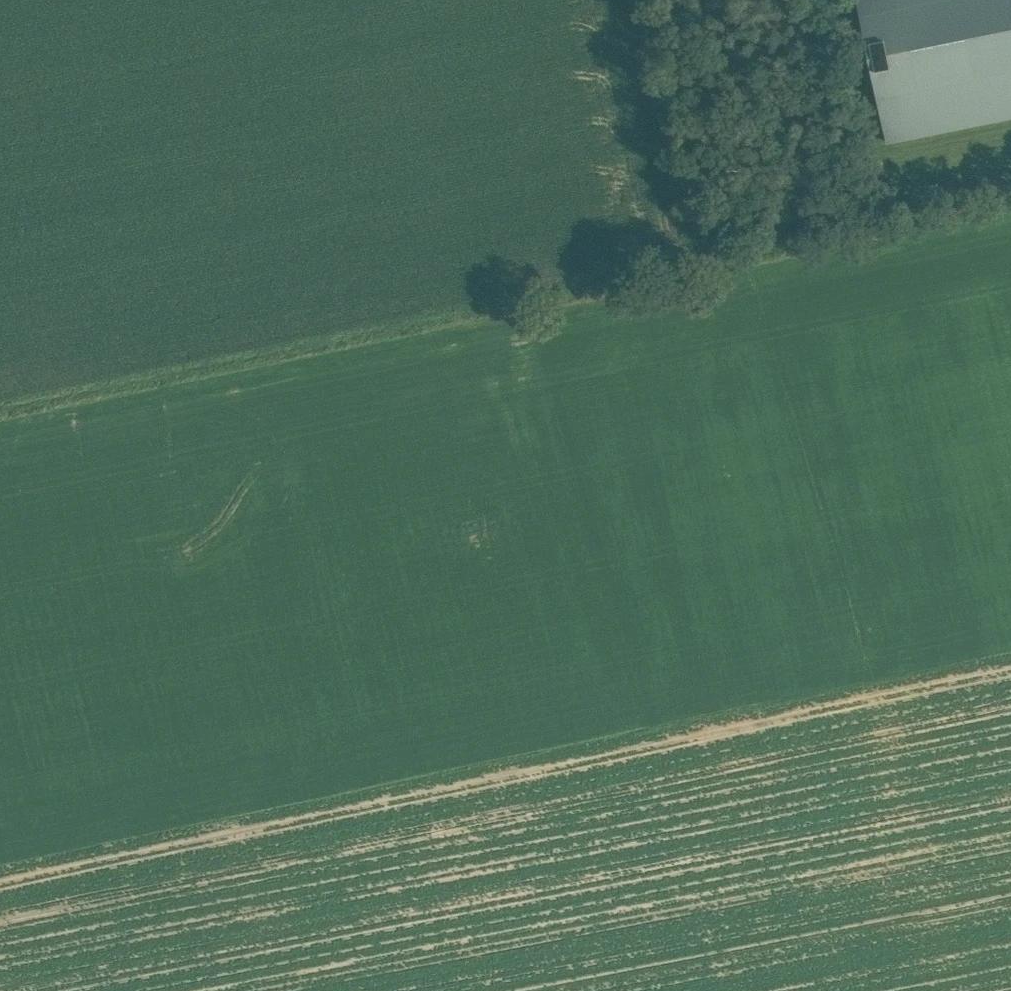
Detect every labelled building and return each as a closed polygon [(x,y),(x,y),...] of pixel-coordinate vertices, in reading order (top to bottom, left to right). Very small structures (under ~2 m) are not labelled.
[(892,142),(1010,118),(1010,0),(863,0),(892,142)]
